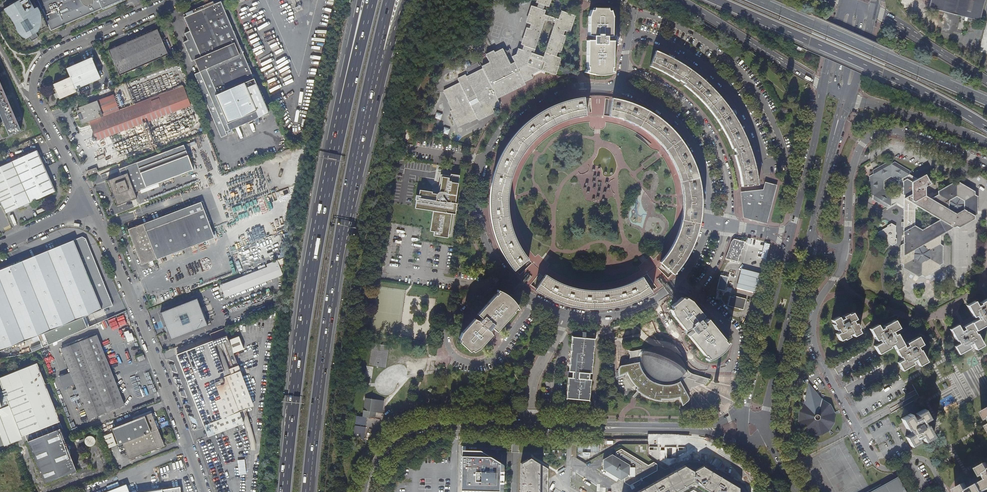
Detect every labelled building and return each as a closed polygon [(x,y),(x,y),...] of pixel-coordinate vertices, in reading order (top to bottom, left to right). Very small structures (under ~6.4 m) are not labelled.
[(41,7),(39,8),(34,0),(23,0),(21,1),(21,2),(19,3),(18,0),(10,4),(12,7),(10,7),(2,11),(15,36),(16,38),(24,42),(31,39),(30,38),(37,34),(38,35),(48,30),(44,21),(47,20),(52,31),(93,14),(126,0),(38,0),(41,7)] [(930,8),(961,16),(979,21),(985,0),(932,0),(930,8)] [(220,2),(183,18),(189,32),(184,34),(187,41),(182,43),(191,62),(194,60),(199,72),(198,72),(225,132),(268,113),(220,2)] [(524,46),(523,51),(519,50),(517,56),(513,58),(514,62),(524,83),(532,79),(531,75),(539,71),(554,76),(559,59),(557,58),(558,53),(559,53),(565,37),(564,36),(566,32),(568,33),(574,16),(563,12),(560,21),(545,15),(546,12),(544,11),(538,9),(534,7),(529,24),(532,25),(530,29),(529,29),(523,46),(524,46)] [(605,38),(606,38),(611,37),(612,18),(610,12),(608,12),(607,10),(594,9),(593,12),(590,12),(588,18),(588,36),(593,38),(593,37),(597,38),(597,36),(602,36),(602,38),(604,38),(605,38)] [(979,21),(961,16),(960,20),(978,25),(979,21)] [(109,51),(118,71),(167,52),(157,30),(109,51)] [(606,46),(606,42),(606,38),(605,38),(604,38),(602,38),(602,36),(597,36),(597,38),(593,37),(593,38),(593,42),(593,45),(606,46)] [(597,76),(600,76),(606,76),(610,75),(613,74),(612,72),(611,72),(611,69),(612,69),(612,43),(606,42),(606,46),(593,45),(593,42),(587,42),(586,68),(587,68),(587,72),(585,72),(585,73),(590,75),(597,76)] [(493,109),(501,105),(498,100),(526,86),(524,83),(514,62),(511,64),(503,49),(495,52),(494,50),(486,54),(489,62),(482,66),(483,68),(467,77),(465,75),(458,78),(460,82),(444,90),(449,102),(448,103),(452,110),(450,112),(458,127),(478,118),(479,121),(495,113),(493,109)] [(167,52),(118,71),(120,75),(168,55),(167,52)] [(657,52),(651,67),(653,68),(663,72),(671,77),(679,82),(680,81),(686,85),(685,86),(691,91),(698,98),(708,108),(716,118),(722,127),(728,138),(734,151),(735,150),(736,154),(737,157),(736,157),(739,167),(741,174),(743,188),(759,187),(757,179),(757,175),(756,171),(753,160),(751,152),(749,147),(744,134),(742,132),(734,117),(727,106),(725,104),(715,93),(713,90),(705,82),(701,79),(692,72),(682,65),(678,63),(670,58),(664,56),(657,52)] [(92,59),(93,59),(92,57),(66,68),(70,77),(53,84),(60,99),(76,92),(76,89),(100,78),(92,59)] [(9,136),(21,130),(17,122),(19,121),(17,118),(16,119),(8,100),(9,99),(8,96),(7,97),(0,81),(0,114),(9,136)] [(183,87),(120,111),(103,117),(97,101),(78,108),(79,110),(77,111),(82,125),(89,122),(96,141),(190,106),(183,87)] [(103,117),(120,111),(114,95),(97,101),(103,117)] [(611,98),(600,97),(600,100),(602,100),(602,106),(596,106),(596,100),(597,100),(597,97),(589,97),(585,97),(585,99),(586,100),(591,100),(592,113),(589,114),(587,114),(587,117),(592,117),(597,116),(604,117),(606,100),(611,101),(611,98)] [(585,117),(587,117),(587,114),(586,100),(585,99),(579,100),(572,101),(563,104),(554,107),(547,110),(540,115),(532,120),(522,128),(515,136),(509,144),(505,150),(501,158),(497,168),(495,174),(493,182),(491,193),(490,200),(491,210),(491,218),(493,227),(495,235),(498,243),(500,249),(505,258),(508,262),(514,271),(528,259),(524,253),(519,246),(515,237),(512,228),(510,219),(509,212),(508,201),(509,194),(510,188),(512,180),(514,172),(517,167),(519,162),(524,154),(528,149),(533,143),(539,138),(546,132),(554,127),(562,123),(568,121),(575,119),(585,117)] [(621,101),(613,100),(610,118),(619,119),(627,122),(633,125),(643,130),(651,136),(658,143),(663,148),(670,157),(676,168),(679,177),(681,183),(682,190),(683,197),(683,203),(683,209),(683,216),(681,223),(680,229),(677,237),(674,244),(671,249),(667,254),(664,259),(660,263),(663,266),(672,275),(673,276),(680,268),(685,260),(690,251),(694,242),(698,231),(700,219),(701,212),(701,200),(701,193),(699,183),(697,175),(694,166),(690,156),(686,149),(678,138),(674,133),(669,128),(663,123),(657,118),(652,115),(647,112),(642,109),(635,106),(627,103),(621,101)] [(184,145),(125,167),(128,173),(122,175),(109,180),(118,205),(137,198),(134,189),(135,189),(135,190),(140,188),(141,190),(194,170),(184,145)] [(37,150),(0,167),(0,201),(6,214),(56,191),(37,150)] [(874,171),(874,175),(870,177),(870,193),(874,195),(874,200),(887,208),(896,203),(897,204),(904,208),(904,244),(901,246),(901,264),(904,265),(904,269),(919,278),(923,276),(926,278),(941,270),(941,266),(944,264),(944,247),(941,245),(941,236),(958,227),(960,228),(975,220),(975,216),(978,215),(978,197),(975,196),(976,192),(961,183),(958,185),(955,183),(939,192),(939,195),(931,200),(926,196),(926,188),(931,185),(926,175),(918,180),(910,175),(910,171),(895,163),(892,164),(889,162),(874,171)] [(457,205),(455,205),(460,177),(450,175),(450,178),(440,176),(438,188),(440,189),(440,193),(438,193),(437,194),(437,195),(436,195),(432,195),(432,193),(420,191),(419,196),(421,196),(420,199),(418,199),(418,200),(416,200),(415,209),(435,212),(431,233),(435,234),(435,238),(448,240),(452,217),(455,217),(457,205)] [(764,193),(742,195),(745,218),(766,224),(776,188),(766,185),(764,193)] [(200,202),(143,223),(157,259),(214,237),(200,202)] [(157,259),(143,223),(128,229),(142,264),(149,261),(153,260),(157,259)] [(883,240),(892,245),(896,243),(896,239),(896,227),(892,224),(888,226),(888,227),(878,234),(878,239),(882,241),(883,240)] [(81,238),(71,242),(100,308),(112,303),(86,239),(81,238)] [(0,270),(0,352),(31,338),(32,342),(39,340),(37,336),(100,308),(71,242),(70,240),(0,270)] [(737,241),(734,240),(733,241),(731,244),(726,260),(738,263),(739,256),(741,256),(742,249),(744,250),(745,243),(737,241)] [(666,285),(674,277),(673,276),(672,275),(668,280),(658,270),(663,266),(660,263),(656,268),(652,271),(648,275),(656,288),(653,291),(655,294),(658,292),(663,288),(661,285),(659,286),(656,281),(661,278),(664,282),(663,283),(665,286),(666,285)] [(752,273),(742,270),(737,289),(747,292),(757,294),(762,275),(752,273)] [(726,273),(723,272),(718,291),(721,292),(724,292),(729,274),(726,273)] [(648,296),(652,293),(642,278),(636,282),(628,286),(623,287),(613,290),(603,291),(594,291),(585,291),(577,289),(570,287),(564,285),(555,281),(545,275),(535,290),(540,293),(546,297),(555,301),(561,304),(567,306),(575,307),(581,308),(587,309),(595,309),(602,309),(611,308),(618,307),(625,306),(634,302),(642,299),(648,296)] [(524,283),(522,281),(509,295),(510,296),(511,297),(524,283)] [(676,302),(665,286),(663,288),(674,304),(676,302)] [(510,298),(508,296),(505,294),(502,292),(498,290),(497,292),(499,293),(496,296),(495,295),(478,314),(482,319),(479,322),(474,320),(462,333),(460,339),(461,340),(460,343),(469,351),(472,350),(473,352),(479,348),(491,335),(489,330),(492,327),(496,331),(514,313),(513,312),(516,309),(517,310),(519,309),(516,306),(514,302),(510,298)] [(738,300),(730,298),(728,307),(729,307),(743,311),(746,301),(738,299),(738,300)] [(207,325),(201,309),(197,299),(161,313),(171,340),(207,325)] [(678,302),(677,303),(675,304),(671,307),(672,309),(670,311),(673,317),(679,324),(685,331),(689,329),(692,333),(687,337),(694,344),(695,346),(704,356),(707,359),(705,359),(706,361),(711,360),(716,357),(720,354),(726,348),(728,345),(726,343),(725,344),(723,341),(724,340),(706,320),(702,324),(699,321),(703,317),(691,302),(688,301),(685,299),(683,300),(682,299),(678,302)] [(977,350),(984,346),(978,335),(977,336),(975,332),(986,325),(986,324),(986,323),(986,300),(981,304),(981,305),(978,307),(975,302),(968,306),(974,317),(976,316),(978,320),(964,328),(965,330),(962,332),(958,326),(951,330),(957,341),(958,341),(960,345),(955,347),(960,355),(971,348),(970,346),(973,344),(977,350)] [(203,308),(201,309),(207,325),(210,324),(203,308)] [(839,317),(833,321),(837,329),(838,329),(840,333),(837,335),(840,341),(848,336),(849,335),(852,333),(853,336),(860,333),(855,324),(854,324),(853,321),(856,320),(852,313),(844,318),(844,319),(842,320),(840,321),(839,317)] [(916,360),(920,366),(928,362),(921,351),(920,351),(918,348),(923,345),(919,338),(908,344),(909,346),(905,348),(897,334),(895,336),(893,332),(899,328),(895,321),(884,327),(884,328),(882,329),(880,330),(878,325),(870,329),(876,341),(879,339),(881,343),(875,347),(878,354),(890,348),(889,347),(893,345),(900,358),(901,357),(904,361),(899,363),(903,371),(914,365),(913,362),(916,360)] [(238,411),(253,406),(241,375),(233,353),(243,349),(238,337),(228,340),(224,330),(210,335),(212,341),(176,354),(191,393),(203,425),(208,436),(213,450),(218,448),(215,442),(218,441),(217,437),(219,436),(217,432),(242,422),(238,411)] [(582,333),(582,339),(574,338),(572,366),(571,371),(571,373),(569,373),(568,377),(568,379),(570,379),(568,399),(576,400),(583,400),(587,401),(591,360),(593,340),(586,340),(586,333),(582,333)] [(61,350),(75,384),(110,371),(108,365),(103,354),(96,336),(61,350)] [(638,389),(637,390),(639,393),(644,396),(649,399),(655,401),(661,402),(661,400),(667,400),(675,399),(680,398),(683,406),(689,401),(689,399),(689,398),(689,397),(689,394),(690,391),(693,389),(695,388),(704,386),(705,385),(706,384),(710,380),(693,375),(690,373),(688,371),(685,366),(681,361),(677,356),(674,354),(670,352),(666,350),(662,349),(658,349),(654,349),(649,350),(648,349),(634,352),(632,352),(631,351),(629,350),(629,351),(630,354),(630,356),(630,358),(629,361),(628,363),(627,364),(625,365),(622,366),(621,367),(620,368),(620,376),(627,373),(630,379),(634,384),(638,389)] [(8,405),(9,406),(21,437),(25,436),(28,444),(60,431),(60,430),(62,429),(37,364),(0,378),(0,408),(8,405)] [(124,406),(110,371),(75,384),(89,420),(124,406)] [(809,384),(804,404),(798,413),(798,423),(803,430),(804,432),(808,434),(813,437),(822,436),(831,432),(835,423),(836,414),(831,404),(822,400),(818,395),(809,384)] [(384,400),(365,398),(363,417),(367,417),(375,418),(376,412),(383,413),(384,400)] [(21,437),(9,406),(0,410),(0,418),(9,442),(21,437)] [(911,415),(902,419),(908,431),(909,430),(911,434),(906,437),(911,447),(920,442),(918,439),(922,437),(924,442),(934,437),(928,425),(926,426),(924,422),(930,419),(925,410),(917,414),(918,417),(914,420),(911,415)] [(111,429),(117,445),(122,443),(157,430),(151,414),(111,429)] [(363,417),(357,416),(354,438),(364,440),(367,417),(363,417)] [(164,446),(157,430),(122,443),(129,460),(164,446)] [(76,471),(60,431),(28,444),(43,484),(76,471)] [(654,450),(655,454),(657,457),(660,460),(663,461),(667,461),(671,460),(674,457),(676,454),(677,450),(676,447),(675,444),(673,441),(670,440),(667,439),(664,439),(661,440),(658,441),(656,444),(654,447),(654,450)] [(461,489),(503,491),(504,461),(480,446),(462,446),(461,489)] [(639,481),(642,479),(657,471),(657,464),(653,462),(648,466),(620,449),(614,452),(614,457),(611,455),(602,460),(602,470),(619,481),(624,479),(624,483),(629,486),(639,481)] [(520,491),(538,491),(539,463),(530,457),(521,462),(520,491)] [(538,491),(547,491),(547,468),(539,463),(538,491)] [(978,468),(982,477),(985,475),(986,478),(986,464),(986,463),(978,468)] [(647,486),(643,488),(637,491),(674,491),(693,481),(694,471),(685,465),(647,486)] [(738,487),(703,466),(694,471),(693,481),(711,491),(739,491),(738,487)] [(975,486),(974,487),(972,487),(968,490),(965,484),(956,489),(957,491),(985,491),(986,491),(986,479),(975,486)] [(897,480),(875,491),(903,491),(897,480)]
